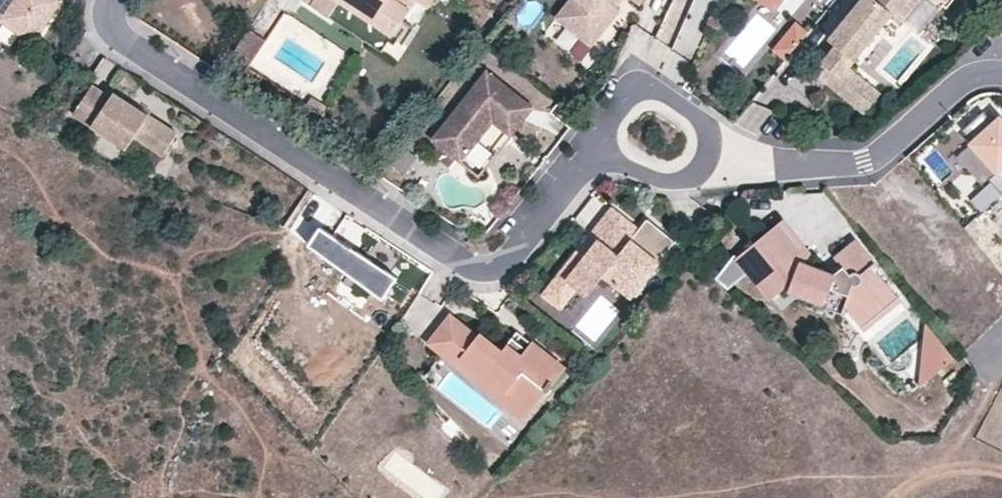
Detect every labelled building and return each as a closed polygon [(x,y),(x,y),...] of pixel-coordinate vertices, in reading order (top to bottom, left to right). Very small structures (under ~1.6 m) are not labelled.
[(0,21),(0,22),(33,44),(61,5),(54,0),(15,0),(0,21)] [(15,0),(0,0),(0,21),(15,0)] [(312,5),(330,17),(340,2),(391,36),(415,1),(422,5),(425,0),(315,0),(312,5)] [(422,5),(429,9),(435,0),(425,0),(422,5)] [(556,15),(591,43),(620,8),(611,0),(568,0),(556,15)] [(671,2),(654,38),(687,54),(713,0),(692,0),(687,10),(671,2)] [(776,9),(783,0),(765,0),(776,9)] [(834,71),(826,80),(861,109),(877,90),(845,64),(890,9),(909,24),(915,30),(939,0),(860,0),(829,38),(836,44),(822,61),(834,71)] [(340,2),(330,17),(381,50),(391,36),(340,2)] [(547,33),(569,47),(578,34),(556,20),(547,33)] [(809,31),(796,20),(773,48),(786,59),(809,31)] [(240,86),(270,41),(255,31),(225,76),(240,86)] [(834,71),(822,61),(814,71),(826,80),(834,71)] [(533,106),(487,69),(432,137),(460,160),(488,125),(483,121),(487,115),(492,120),(511,134),(533,106)] [(121,149),(124,146),(130,137),(164,160),(177,140),(109,92),(105,97),(94,88),(73,117),(121,149)] [(313,97),(306,106),(324,118),(330,108),(313,97)] [(997,124),(986,112),(965,131),(976,143),(974,145),(1000,173),(992,180),(1001,191),(1001,120),(997,124)] [(483,121),(488,125),(492,120),(487,115),(483,121)] [(978,211),(998,193),(988,181),(968,198),(978,211)] [(652,233),(650,234),(640,225),(638,228),(612,207),(591,232),(599,238),(591,248),(583,242),(559,272),(576,286),(586,294),(603,273),(630,295),(675,240),(662,230),(660,229),(658,228),(656,230),(654,231),(652,233)] [(647,217),(640,225),(650,234),(652,233),(654,231),(656,230),(658,228),(660,229),(662,230),(647,217)] [(784,258),(798,246),(811,251),(785,218),(765,233),(784,258)] [(422,268),(364,232),(325,285),(385,323),(422,268)] [(784,258),(765,233),(736,256),(750,274),(769,298),(786,285),(790,287),(789,288),(828,304),(827,306),(845,314),(849,311),(860,325),(881,309),(874,300),(890,288),(877,271),(881,268),(859,240),(836,258),(844,268),(834,275),(806,263),(811,251),(798,246),(784,258)] [(730,290),(750,274),(736,256),(718,279),(730,290)] [(559,272),(551,282),(568,296),(576,286),(559,272)] [(881,309),(860,325),(863,329),(900,301),(890,288),(874,300),(881,309)] [(477,334),(451,314),(430,340),(457,361),(460,357),(506,393),(512,384),(537,403),(566,366),(532,340),(521,354),(507,343),(502,349),(479,331),(477,334)] [(929,323),(923,387),(958,360),(929,323)] [(518,329),(507,343),(521,354),(532,340),(518,329)]
